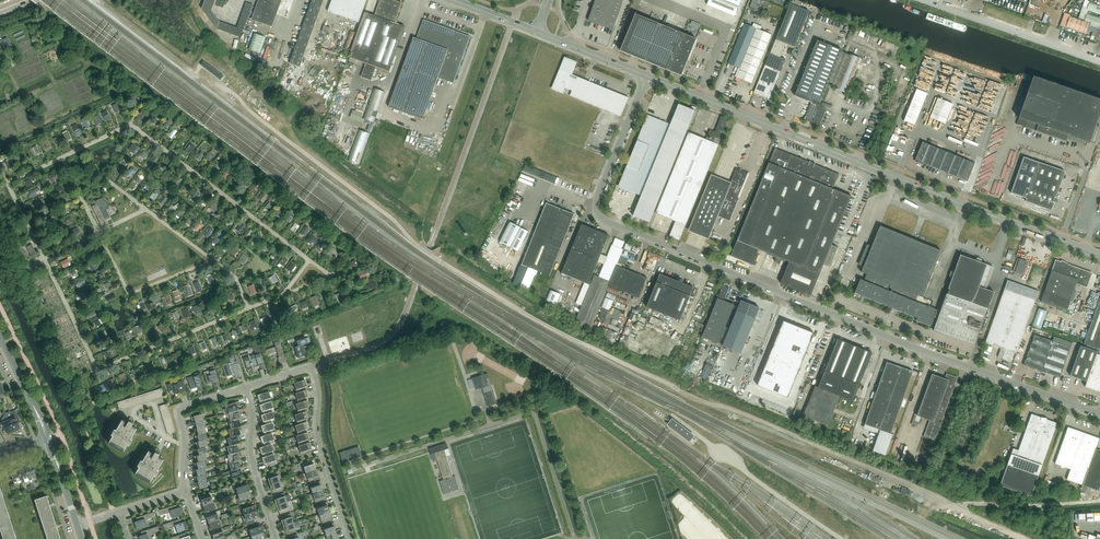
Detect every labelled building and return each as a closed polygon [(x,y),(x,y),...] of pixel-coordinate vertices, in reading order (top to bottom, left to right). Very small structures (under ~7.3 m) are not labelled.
[(202,9),(217,28),(217,29),(241,37),(244,28),(252,5),(246,2),(237,27),(220,21),(212,11),(216,0),(205,0),(202,9)] [(252,19),(272,27),(277,15),(282,0),(259,0),(252,19)] [(300,67),(324,0),(312,0),(290,63),(300,67)] [(359,22),(367,0),(332,0),(328,11),(359,22)] [(357,33),(349,57),(366,63),(361,77),(371,80),(376,69),(382,71),(382,69),(389,71),(405,26),(395,23),(402,3),(393,0),(381,0),(376,16),(365,12),(357,33)] [(588,20),(612,29),(623,0),(595,0),(588,20)] [(734,16),(740,0),(708,0),(706,5),(734,16)] [(750,7),(758,10),(760,6),(757,5),(759,0),(753,0),(750,7)] [(894,11),(897,2),(891,0),(866,0),(894,11)] [(1089,2),(1086,10),(1099,15),(1099,14),(1099,6),(1089,2)] [(810,11),(791,3),(753,94),(769,100),(786,60),(780,57),(786,44),(795,48),(810,11)] [(1066,27),(1070,17),(1070,15),(1064,13),(1060,26),(1066,28),(1066,27)] [(681,76),(696,40),(635,14),(621,51),(681,76)] [(1084,20),(1091,22),(1090,24),(1099,27),(1099,26),(1099,18),(1086,14),(1084,20)] [(1070,17),(1066,27),(1086,34),(1089,24),(1070,17)] [(389,107),(423,120),(438,78),(454,83),(455,79),(470,37),(423,20),(417,38),(414,37),(389,107)] [(744,23),(728,63),(740,68),(738,72),(737,72),(735,76),(751,83),(772,35),(744,23)] [(323,25),(320,35),(330,39),(334,28),(323,25)] [(1089,27),(1088,31),(1092,32),(1091,36),(1095,37),(1097,30),(1095,29),(1089,27)] [(847,39),(851,30),(846,28),(842,37),(847,39)] [(203,47),(207,42),(197,34),(192,30),(189,34),(203,47)] [(355,33),(350,31),(343,51),(348,53),(355,33)] [(344,32),(342,37),(352,41),(354,36),(344,32)] [(253,33),(248,49),(260,53),(266,38),(253,33)] [(320,35),(316,45),(326,49),(330,39),(320,35)] [(12,47),(8,37),(0,41),(0,43),(3,51),(12,47)] [(342,37),(340,42),(350,46),(352,41),(342,37)] [(819,106),(842,50),(817,40),(795,96),(813,103),(812,105),(810,105),(804,119),(812,123),(819,106)] [(340,42),(338,47),(349,51),(350,46),(340,42)] [(316,45),(312,55),(322,59),(326,49),(316,45)] [(338,47),(336,53),(347,56),(349,51),(338,47)] [(850,54),(843,51),(830,82),(836,84),(835,88),(847,93),(861,58),(850,54)] [(336,53),(335,58),(345,61),(347,56),(336,53)] [(335,58),(333,63),(343,67),(345,61),(335,58)] [(553,89),(557,90),(564,93),(566,88),(565,87),(570,74),(571,75),(571,74),(576,62),(565,58),(553,89)] [(202,64),(211,71),(210,73),(220,82),(225,75),(205,60),(202,64)] [(333,63),(331,68),(341,72),(343,67),(333,63)] [(331,68),(329,73),(339,77),(341,72),(331,68)] [(329,73),(327,78),(337,82),(339,77),(329,73)] [(565,87),(566,88),(572,90),(570,96),(621,116),(629,98),(571,74),(571,75),(570,74),(565,87)] [(1033,76),(1018,118),(1027,121),(1025,127),(1066,142),(1067,139),(1080,143),(1081,140),(1089,142),(1099,110),(1099,100),(1033,76)] [(327,78),(325,83),(336,87),(337,82),(327,78)] [(325,83),(323,89),(334,92),(336,87),(325,83)] [(375,122),(386,92),(374,88),(363,118),(375,122)] [(323,89),(322,94),(332,97),(334,92),(323,89)] [(927,94),(917,89),(904,121),(915,125),(927,94)] [(322,94),(320,99),(330,103),(332,97),(322,94)] [(953,104),(938,98),(930,118),(945,124),(953,104)] [(320,99),(318,104),(328,108),(330,103),(320,99)] [(670,124),(648,115),(619,186),(641,196),(633,216),(650,223),(650,222),(695,111),(679,104),(670,124)] [(819,106),(812,123),(820,126),(826,111),(824,110),(825,108),(819,106)] [(258,114),(264,117),(267,112),(261,108),(258,114)] [(106,110),(102,113),(105,120),(110,118),(106,110)] [(704,180),(729,119),(721,116),(715,132),(710,130),(706,140),(689,133),(674,167),(704,180)] [(170,117),(163,126),(164,126),(167,128),(167,129),(170,126),(169,125),(173,119),(170,117)] [(78,126),(73,128),(77,136),(82,133),(78,126)] [(174,129),(168,136),(170,137),(171,138),(177,131),(174,129)] [(359,130),(348,161),(359,164),(370,134),(359,130)] [(47,137),(41,140),(45,148),(51,145),(47,137)] [(967,181),(974,163),(922,142),(915,160),(918,161),(917,162),(923,165),(923,163),(967,181)] [(191,143),(185,149),(190,153),(195,146),(191,143)] [(135,144),(130,150),(135,155),(141,148),(135,144)] [(811,295),(817,281),(818,278),(819,274),(820,275),(824,265),(830,267),(835,253),(837,248),(838,247),(832,245),(852,196),(833,189),(839,174),(775,148),(730,256),(752,265),(758,249),(777,257),(775,262),(781,264),(783,259),(789,262),(780,283),(811,295)] [(201,151),(195,157),(199,160),(204,154),(201,151)] [(210,153),(206,158),(210,162),(214,156),(210,153)] [(1025,201),(1026,202),(1026,201),(1027,201),(1050,210),(1050,209),(1051,209),(1051,210),(1051,211),(1054,202),(1053,203),(1053,202),(1054,197),(1055,197),(1055,198),(1065,171),(1064,171),(1024,157),(1011,193),(1026,198),(1025,201)] [(216,164),(213,168),(217,172),(221,167),(216,164)] [(132,167),(128,173),(131,175),(134,171),(135,172),(137,170),(132,167)] [(669,236),(679,240),(704,180),(674,167),(656,213),(675,221),(669,236)] [(729,220),(748,173),(747,175),(737,170),(735,179),(734,179),(731,185),(730,184),(712,176),(690,230),(708,237),(717,215),(729,220)] [(236,171),(231,177),(235,180),(240,175),(236,171)] [(55,173),(49,176),(51,181),(57,179),(55,173)] [(35,177),(25,181),(27,185),(36,181),(35,177)] [(247,178),(243,182),(249,186),(252,182),(247,178)] [(147,183),(142,189),(143,189),(147,192),(151,186),(147,183)] [(61,185),(55,187),(58,193),(63,191),(61,185)] [(253,186),(249,191),(255,195),(259,190),(253,186)] [(38,188),(29,192),(31,196),(32,197),(41,193),(40,190),(38,188)] [(193,196),(192,196),(195,200),(200,194),(197,191),(193,196)] [(262,193),(258,199),(259,199),(262,202),(263,202),(267,197),(262,193)] [(63,196),(55,199),(58,204),(59,203),(65,200),(63,196)] [(205,197),(201,201),(206,205),(209,201),(205,197)] [(110,217),(106,208),(105,207),(107,206),(103,198),(94,203),(95,205),(92,206),(101,225),(106,223),(105,220),(110,217)] [(171,204),(169,208),(174,212),(179,204),(178,203),(174,206),(171,204)] [(215,203),(211,208),(213,210),(213,211),(214,212),(219,206),(215,203)] [(522,265),(550,276),(574,214),(546,203),(522,265)] [(61,206),(58,208),(62,216),(65,214),(64,213),(69,210),(67,205),(62,208),(61,206)] [(222,212),(218,219),(221,221),(226,215),(222,212)] [(290,212),(285,219),(289,222),(294,215),(290,212)] [(191,216),(186,222),(190,225),(195,219),(191,216)] [(51,218),(45,221),(48,227),(56,223),(54,219),(52,221),(51,218)] [(509,222),(500,241),(518,251),(528,231),(509,222)] [(295,223),(291,228),(295,231),(299,226),(295,223)] [(588,284),(609,235),(582,224),(561,273),(588,284)] [(306,226),(300,233),(304,236),(310,229),(306,226)] [(869,275),(918,295),(922,297),(941,251),(880,226),(861,272),(869,275)] [(78,227),(70,231),(73,236),(80,233),(78,227)] [(209,227),(203,234),(207,238),(213,230),(209,227)] [(312,235),(307,241),(310,244),(312,241),(315,243),(318,239),(312,235)] [(59,238),(51,241),(54,246),(61,243),(59,238)] [(599,277),(610,281),(617,265),(618,262),(621,256),(623,250),(622,249),(625,242),(616,238),(613,245),(612,245),(599,277)] [(225,242),(220,248),(225,252),(230,245),(225,242)] [(26,247),(30,256),(31,258),(38,255),(36,252),(37,252),(36,251),(36,252),(32,244),(26,247)] [(266,244),(262,248),(263,248),(266,251),(267,251),(268,252),(272,248),(266,244)] [(20,247),(18,249),(25,255),(27,253),(20,247)] [(235,247),(229,255),(234,259),(236,257),(235,256),(235,255),(234,255),(235,253),(236,254),(237,253),(238,254),(241,251),(235,247)] [(275,250),(271,255),(275,258),(279,252),(276,249),(275,250)] [(1016,255),(1014,254),(1015,250),(1010,249),(1007,258),(1014,260),(1016,255)] [(240,259),(238,262),(242,265),(248,257),(243,254),(239,258),(240,259)] [(940,310),(921,303),(915,317),(917,318),(916,321),(931,326),(932,324),(935,325),(933,330),(975,345),(988,309),(987,308),(989,303),(990,303),(994,292),(979,286),(987,264),(960,255),(948,289),(949,289),(947,294),(946,294),(940,310)] [(621,256),(618,262),(626,265),(628,259),(621,256)] [(280,261),(279,263),(284,266),(285,264),(287,260),(283,257),(280,261)] [(1025,274),(1030,261),(1019,257),(1014,271),(1025,274)] [(68,259),(62,261),(65,267),(71,265),(68,259)] [(355,260),(349,263),(351,267),(352,269),(358,265),(355,260)] [(1074,290),(1076,283),(1087,287),(1092,273),(1055,260),(1041,302),(1067,311),(1070,300),(1074,290)] [(291,263),(287,269),(291,272),(295,266),(291,263)] [(617,265),(610,281),(608,286),(639,298),(647,278),(617,265)] [(367,268),(358,272),(361,280),(370,277),(367,268)] [(680,321),(694,287),(660,274),(647,307),(680,321)] [(608,286),(610,281),(599,277),(595,275),(574,322),(590,329),(608,286)] [(915,301),(918,295),(869,275),(866,281),(860,279),(854,293),(892,308),(891,310),(898,312),(898,311),(913,317),(914,316),(915,317),(921,303),(919,303),(915,301)] [(271,277),(268,279),(271,285),(278,280),(275,276),(271,278),(271,277)] [(261,277),(256,279),(259,287),(265,285),(261,277)] [(374,278),(369,281),(372,288),(374,287),(377,286),(374,278)] [(83,279),(77,281),(80,287),(86,285),(83,279)] [(1007,280),(1004,289),(985,342),(1001,348),(998,357),(1011,362),(1014,353),(1016,353),(1039,291),(1007,280)] [(109,282),(103,285),(106,291),(109,290),(108,288),(111,286),(109,282)] [(200,283),(194,285),(197,292),(202,290),(200,283)] [(577,303),(581,305),(590,285),(585,283),(577,303)] [(254,284),(248,287),(251,295),(257,293),(254,284)] [(188,285),(183,287),(187,297),(192,295),(190,289),(189,290),(188,285)] [(718,343),(734,305),(724,301),(729,288),(723,285),(706,326),(705,329),(702,336),(718,343)] [(609,286),(607,291),(617,295),(619,290),(609,286)] [(173,292),(176,301),(181,299),(178,290),(173,292)] [(561,295),(550,290),(545,301),(556,305),(561,295)] [(608,292),(606,297),(626,305),(628,300),(608,292)] [(114,293),(105,297),(107,301),(116,297),(114,293)] [(337,294),(335,295),(338,303),(344,300),(341,293),(337,294)] [(316,296),(311,298),(314,306),(319,304),(316,296)] [(606,298),(602,307),(610,310),(613,301),(606,298)] [(1086,347),(1099,352),(1099,298),(1087,334),(1084,344),(1087,345),(1086,347)] [(209,300),(204,302),(207,310),(212,308),(209,300)] [(741,300),(722,346),(741,353),(760,308),(741,300)] [(199,305),(193,307),(196,314),(201,312),(199,305)] [(629,338),(637,316),(638,316),(640,309),(634,307),(620,344),(623,345),(625,340),(627,341),(628,338),(629,338)] [(187,308),(182,310),(185,317),(190,315),(189,311),(190,311),(189,308),(188,309),(187,308)] [(1039,308),(1033,326),(1041,329),(1047,311),(1039,308)] [(94,311),(86,314),(88,319),(96,315),(94,311)] [(99,320),(94,323),(96,327),(103,324),(101,319),(99,320)] [(780,330),(779,331),(794,337),(799,327),(783,320),(780,330)] [(614,345),(619,332),(605,326),(600,339),(614,345)] [(799,327),(794,337),(810,343),(810,342),(814,333),(799,327)] [(590,329),(589,332),(599,338),(600,335),(590,329)] [(129,331),(124,333),(127,341),(132,339),(129,331)] [(779,331),(777,337),(792,343),(794,337),(779,331)] [(225,334),(220,336),(223,342),(223,341),(224,343),(228,342),(225,334)] [(1042,371),(1047,356),(1053,341),(1034,334),(1023,365),(1042,371)] [(299,338),(300,340),(297,341),(297,343),(292,345),(293,349),(295,348),(298,358),(307,355),(304,345),(307,344),(307,343),(310,342),(309,337),(305,338),(305,336),(299,338)] [(777,337),(774,343),(789,350),(792,343),(777,337)] [(794,337),(792,343),(807,350),(810,343),(794,337)] [(815,386),(803,415),(803,416),(827,426),(840,396),(853,401),(872,353),(837,339),(818,387),(815,386)] [(284,356),(280,341),(274,343),(275,347),(266,350),(267,355),(277,352),(279,357),(278,357),(280,364),(285,362),(283,356),(284,356)] [(1053,341),(1047,356),(1066,363),(1071,348),(1053,341)] [(774,343),(772,350),(787,356),(789,350),(774,343)] [(792,343),(789,350),(805,356),(807,350),(792,343)] [(1086,347),(1086,348),(1080,346),(1070,375),(1087,381),(1085,387),(1099,392),(1099,352),(1086,347)] [(105,354),(105,355),(107,359),(113,357),(111,353),(112,352),(112,351),(114,350),(113,348),(107,351),(108,353),(105,354)] [(772,350),(769,356),(784,362),(787,356),(772,350)] [(789,350),(787,356),(802,362),(805,356),(789,350)] [(265,369),(259,351),(255,352),(256,355),(244,359),(247,369),(260,365),(261,370),(265,369)] [(769,356),(766,362),(782,368),(784,362),(769,356)] [(787,356),(784,362),(799,368),(802,362),(787,356)] [(1060,378),(1066,363),(1047,356),(1042,371),(1060,378)] [(235,378),(240,377),(238,373),(240,372),(236,361),(235,362),(233,357),(229,358),(230,363),(222,365),(226,377),(234,374),(235,378)] [(766,362),(764,369),(779,375),(782,368),(766,362)] [(784,362),(782,368),(797,375),(799,368),(784,362)] [(886,362),(883,373),(865,424),(880,430),(873,451),(886,455),(893,435),(891,434),(913,372),(900,367),(900,366),(886,362)] [(144,367),(140,368),(143,376),(148,374),(147,371),(146,371),(144,367)] [(220,385),(214,367),(210,368),(211,371),(204,373),(207,384),(214,381),(216,386),(220,385)] [(782,368),(779,375),(794,381),(797,375),(782,368)] [(764,369),(761,375),(766,377),(772,379),(777,381),(779,375),(764,369)] [(203,390),(198,372),(194,374),(195,376),(187,379),(191,389),(198,386),(200,392),(203,390)] [(124,373),(118,376),(120,379),(121,379),(123,382),(127,380),(124,373)] [(482,388),(488,407),(498,404),(488,373),(472,378),(476,390),(482,388)] [(957,377),(947,374),(946,373),(944,378),(931,373),(916,415),(917,415),(921,417),(929,420),(923,436),(934,440),(957,377)] [(761,375),(757,385),(762,387),(766,377),(761,375)] [(779,375),(777,381),(782,383),(787,385),(792,387),(794,381),(779,375)] [(766,377),(762,387),(767,389),(772,379),(766,377)] [(187,396),(181,378),(178,379),(178,381),(171,384),(175,394),(182,392),(184,397),(187,396)] [(772,379),(767,389),(772,391),(777,381),(772,379)] [(294,383),(297,393),(295,394),(307,390),(306,387),(307,386),(305,380),(294,383)] [(777,381),(772,391),(777,393),(782,383),(777,381)] [(736,389),(735,390),(738,391),(740,385),(734,383),(732,388),(736,389)] [(782,383),(777,393),(783,395),(787,385),(782,383)] [(787,385),(783,395),(788,398),(792,387),(787,385)] [(309,396),(306,390),(307,390),(295,394),(298,403),(295,404),(296,404),(308,400),(307,397),(309,396)] [(261,401),(262,404),(260,405),(272,401),(269,391),(257,395),(259,402),(261,401)] [(309,407),(307,401),(308,400),(296,404),(299,414),(295,415),(308,411),(307,408),(309,407)] [(228,413),(240,409),(238,409),(237,406),(240,405),(238,401),(226,405),(227,409),(224,410),(225,414),(228,413)] [(274,411),(271,402),(272,401),(260,405),(262,412),(263,411),(264,414),(261,415),(274,411)] [(162,416),(169,414),(166,404),(159,406),(162,416)] [(241,413),(240,409),(228,413),(230,420),(228,421),(241,417),(240,417),(239,413),(241,413)] [(6,414),(14,430),(20,427),(17,420),(20,419),(16,410),(10,413),(10,411),(6,414)] [(4,411),(3,411),(1,414),(4,416),(2,420),(0,421),(0,426),(1,428),(4,426),(8,433),(14,430),(6,414),(5,414),(4,411)] [(265,421),(266,424),(261,426),(275,421),(272,412),(274,411),(261,415),(263,422),(265,421)] [(295,415),(298,425),(295,426),(308,422),(306,419),(308,418),(306,412),(308,411),(295,415)] [(193,419),(194,423),(203,420),(201,413),(193,416),(194,418),(193,419)] [(171,420),(169,414),(162,416),(164,422),(171,420)] [(1042,466),(1057,423),(1032,414),(1017,456),(1011,454),(1000,485),(1031,496),(1042,465),(1042,466)] [(242,421),(241,417),(228,421),(231,429),(228,429),(228,430),(241,426),(239,421),(242,421)] [(127,445),(128,446),(132,440),(130,439),(136,429),(131,425),(134,421),(130,418),(127,423),(122,420),(115,430),(114,429),(110,435),(112,436),(108,442),(109,442),(108,444),(122,452),(123,451),(127,445)] [(667,425),(689,442),(690,442),(690,441),(691,440),(694,436),(695,435),(673,418),(672,418),(672,419),(669,423),(668,424),(668,425),(667,425)] [(168,434),(175,432),(171,420),(164,422),(168,434)] [(203,420),(194,423),(195,423),(196,425),(195,425),(196,429),(205,426),(203,420)] [(275,432),(272,423),(275,422),(275,421),(261,426),(263,432),(265,432),(266,435),(260,437),(275,432)] [(308,429),(306,422),(308,422),(295,426),(298,435),(296,436),(308,432),(307,429),(308,429)] [(205,426),(196,429),(198,435),(197,435),(206,432),(205,426)] [(227,438),(240,434),(239,430),(241,429),(240,426),(241,426),(228,430),(230,437),(227,438)] [(1083,485),(1096,449),(1099,438),(1068,427),(1055,464),(1070,469),(1067,479),(1083,485)] [(207,433),(206,432),(197,435),(199,441),(197,442),(207,439),(205,433),(207,433)] [(275,443),(272,434),(276,432),(275,432),(260,437),(262,443),(264,443),(265,446),(260,448),(275,443)] [(309,439),(307,433),(308,432),(296,436),(299,446),(298,446),(310,443),(309,442),(309,443),(308,439),(309,439)] [(240,434),(227,438),(229,446),(227,447),(239,443),(238,439),(240,438),(239,435),(240,434)] [(207,439),(197,442),(199,448),(197,449),(208,446),(206,440),(207,439)] [(227,455),(239,451),(237,447),(240,446),(239,443),(227,447),(229,454),(227,455)] [(263,454),(264,457),(262,458),(274,454),(271,444),(275,443),(260,448),(262,454),(263,454)] [(310,443),(298,446),(302,456),(311,453),(310,449),(312,449),(310,443)] [(435,453),(443,480),(440,481),(444,494),(459,489),(455,476),(453,477),(445,450),(449,448),(446,443),(429,449),(430,455),(435,453)] [(196,456),(207,452),(205,446),(208,446),(197,449),(199,455),(196,456)] [(339,453),(343,462),(362,456),(358,447),(339,453)] [(135,473),(135,475),(148,483),(149,482),(150,482),(153,476),(155,477),(158,471),(157,470),(163,460),(157,457),(160,452),(156,449),(153,454),(148,451),(142,461),(140,460),(137,466),(138,467),(135,473)] [(1099,491),(1099,487),(1099,450),(1096,449),(1083,485),(1099,491)] [(227,455),(230,462),(239,459),(238,455),(240,454),(239,451),(227,455)] [(196,463),(207,459),(205,453),(207,453),(207,452),(196,456),(198,462),(196,463)] [(277,464),(273,454),(274,454),(262,458),(264,464),(266,464),(267,467),(277,464)] [(207,459),(196,463),(197,465),(196,465),(197,469),(196,470),(206,466),(204,460),(207,460),(207,459)] [(239,459),(230,462),(228,463),(231,470),(240,467),(239,463),(242,462),(240,459),(239,459)] [(303,464),(306,473),(315,470),(314,464),(315,464),(314,460),(303,464)] [(35,475),(32,465),(25,467),(29,481),(32,480),(31,476),(35,475)] [(206,466),(196,470),(196,472),(195,472),(196,476),(206,473),(204,467),(206,466)] [(244,470),(242,467),(242,466),(240,467),(231,470),(230,470),(233,478),(242,475),(241,471),(244,470)] [(25,467),(18,469),(22,483),(25,482),(25,483),(29,481),(25,467)] [(22,483),(18,469),(10,472),(15,485),(18,484),(16,481),(21,480),(22,483)] [(317,475),(315,470),(306,473),(308,482),(320,478),(318,475),(317,475)] [(267,479),(269,485),(280,481),(277,472),(267,475),(268,479),(267,479)] [(206,473),(196,476),(197,478),(196,479),(197,483),(206,480),(205,474),(206,473)] [(206,480),(197,483),(198,485),(197,485),(198,489),(208,486),(206,480),(207,480),(206,480)] [(280,481),(269,485),(271,490),(272,490),(273,493),(283,490),(280,481)] [(309,484),(312,494),(322,490),(320,485),(322,485),(320,481),(309,484)] [(238,495),(249,491),(249,489),(251,489),(249,484),(245,485),(245,486),(241,487),(240,484),(233,486),(234,492),(236,491),(238,495)] [(324,496),(322,490),(312,494),(315,503),(326,499),(325,495),(324,496)] [(250,492),(249,491),(238,495),(239,498),(237,499),(238,504),(246,502),(245,499),(251,497),(253,496),(252,492),(250,492)] [(276,505),(287,502),(291,501),(289,494),(285,496),(284,493),(274,496),(275,499),(274,499),(276,505)] [(8,515),(2,494),(0,495),(0,518),(8,515)] [(203,506),(213,502),(211,496),(209,497),(208,494),(199,497),(200,501),(201,500),(203,506)] [(51,507),(50,505),(49,505),(47,496),(34,500),(41,521),(53,517),(50,508),(51,507)] [(205,515),(214,512),(213,509),(215,509),(213,502),(203,506),(205,511),(204,512),(205,515)] [(287,502),(276,505),(278,511),(279,511),(280,514),(290,511),(287,502)] [(316,505),(319,514),(329,511),(327,506),(328,505),(327,502),(316,505)] [(176,505),(158,510),(160,515),(170,512),(172,518),(183,515),(181,507),(177,508),(176,505)] [(244,515),(256,512),(255,510),(257,509),(256,505),(253,505),(254,506),(248,508),(247,505),(239,507),(240,510),(242,510),(244,515)] [(331,516),(329,511),(319,514),(322,523),(333,520),(332,516),(331,516)] [(153,512),(136,518),(137,521),(133,522),(136,530),(147,526),(145,520),(155,517),(153,512)] [(207,518),(208,523),(219,520),(217,514),(215,514),(214,512),(205,515),(206,518),(207,518)] [(256,513),(256,512),(244,515),(244,516),(242,516),(245,525),(252,523),(251,519),(257,517),(258,518),(260,517),(258,512),(256,513)] [(281,520),(283,526),(293,522),(291,514),(280,517),(281,520)] [(3,538),(5,538),(15,536),(8,515),(0,518),(0,531),(1,531),(3,538)] [(47,538),(55,538),(60,537),(57,529),(58,528),(57,525),(56,526),(53,517),(41,521),(47,538)] [(182,522),(181,519),(163,525),(165,530),(174,526),(176,533),(188,529),(185,521),(182,522)] [(296,531),(295,527),(299,525),(300,524),(300,525),(309,522),(308,519),(299,522),(299,521),(298,522),(298,521),(293,523),(293,522),(283,526),(285,532),(286,535),(296,531)] [(221,526),(219,520),(208,523),(210,529),(209,529),(210,532),(220,529),(219,527),(221,526)] [(323,526),(326,535),(336,532),(334,526),(335,526),(334,522),(323,526)] [(249,530),(251,536),(263,532),(262,531),(264,530),(262,525),(260,526),(260,527),(254,529),(253,526),(245,528),(246,531),(249,530)] [(138,536),(139,538),(152,538),(150,534),(160,531),(158,526),(141,532),(142,535),(138,536)] [(214,538),(220,538),(225,537),(223,531),(221,532),(220,529),(210,532),(211,536),(212,535),(214,538)]
